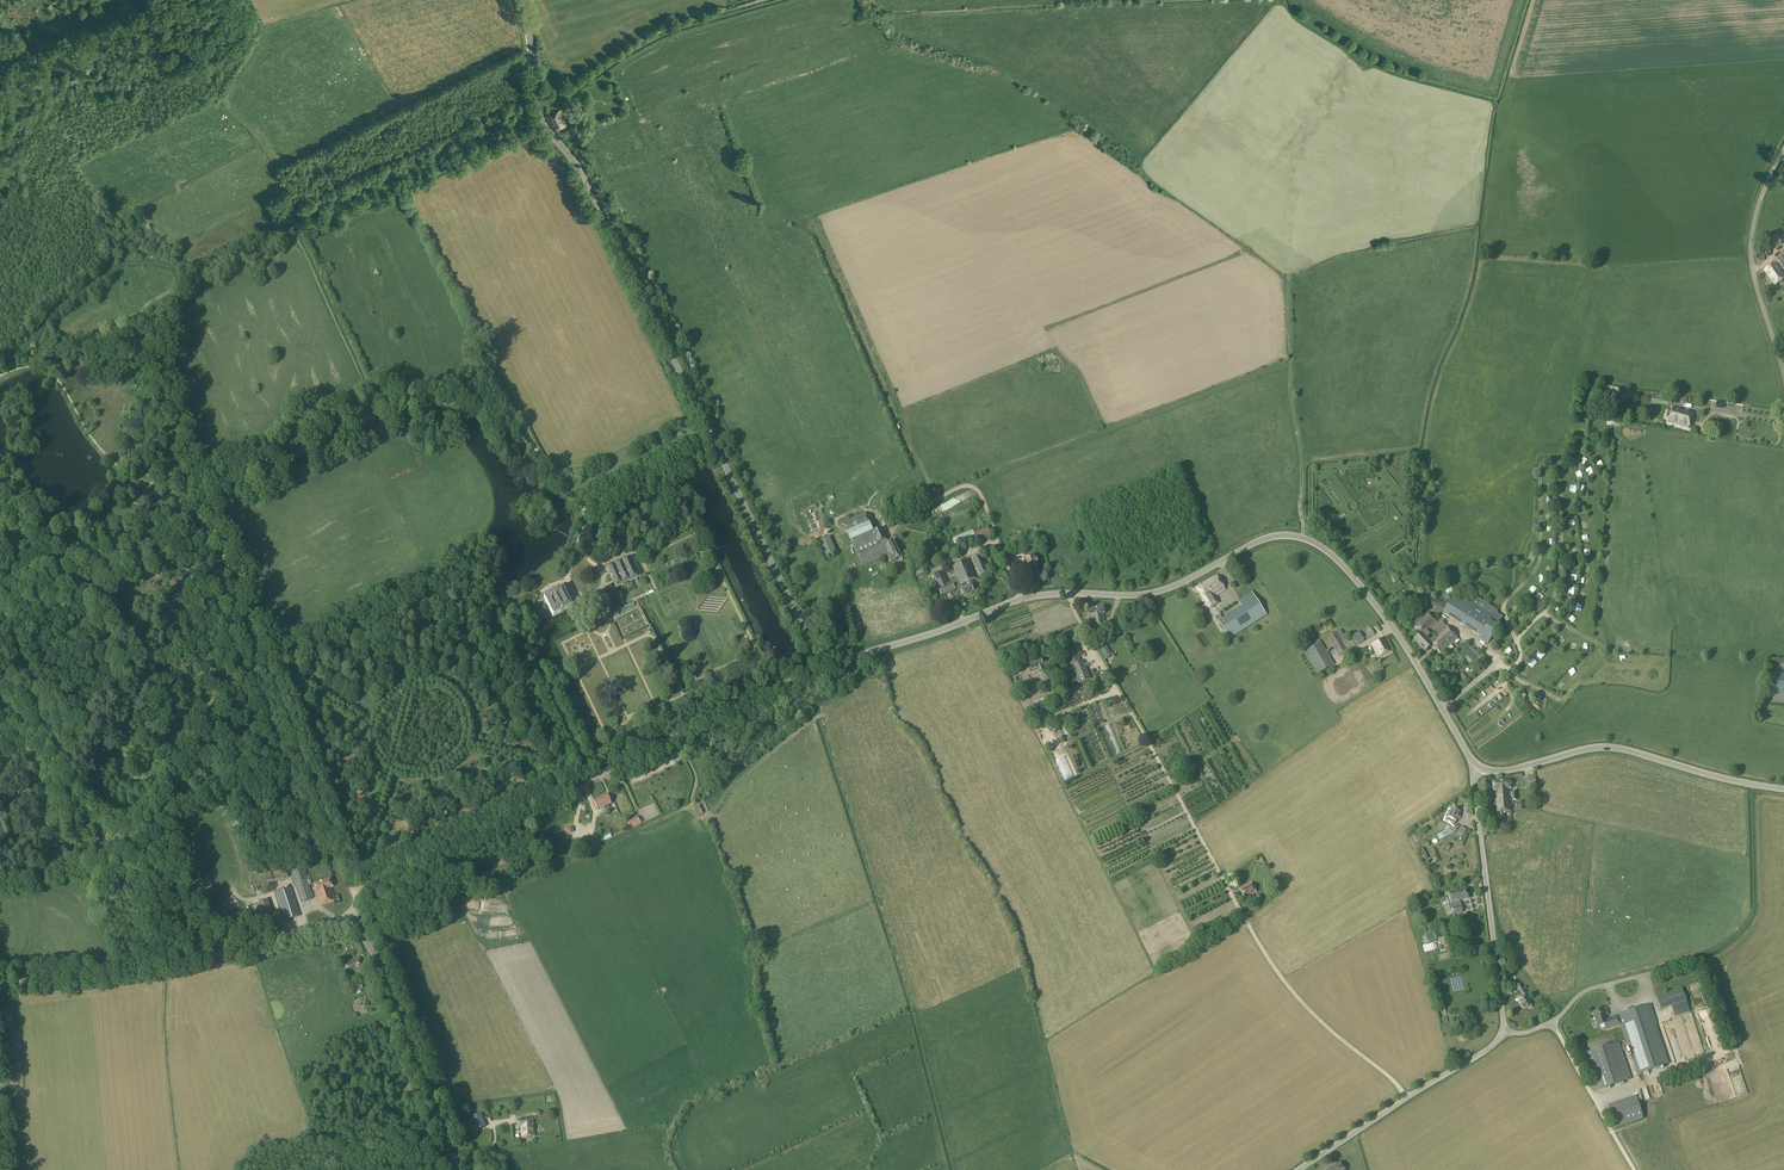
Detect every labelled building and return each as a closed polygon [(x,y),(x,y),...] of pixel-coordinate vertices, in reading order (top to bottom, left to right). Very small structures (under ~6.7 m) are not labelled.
[(546,117),(553,131),(567,124),(560,110),(546,117)] [(1773,248),(1783,243),(1780,234),(1769,239),(1773,248)] [(1775,287),(1783,280),(1783,275),(1775,263),(1764,271),(1775,287)] [(1601,397),(1616,399),(1618,392),(1602,389),(1601,397)] [(1660,419),(1668,422),(1668,423),(1688,429),(1692,414),(1672,408),(1672,410),(1663,407),(1660,419)] [(568,477),(565,481),(571,487),(575,482),(568,477)] [(843,523),(863,566),(887,555),(891,563),(896,561),(897,564),(903,561),(901,558),(902,558),(893,541),(888,544),(881,529),(874,532),(865,513),(843,523)] [(951,538),(955,546),(974,537),(976,542),(990,536),(985,524),(951,538)] [(950,542),(951,540),(950,538),(950,536),(949,535),(948,534),(947,533),(945,532),(943,531),(941,531),(939,532),(938,532),(937,533),(935,534),(934,535),(933,537),(933,539),(933,540),(933,542),(934,544),(935,545),(936,546),(937,547),(939,548),(940,549),(942,549),(944,549),(946,548),(947,547),(948,546),(949,545),(950,543),(950,542)] [(816,543),(824,559),(836,554),(828,538),(816,543)] [(928,558),(931,566),(948,559),(945,551),(928,558)] [(971,559),(978,577),(990,572),(983,554),(971,559)] [(607,567),(616,588),(643,576),(634,555),(607,567)] [(1026,558),(1029,570),(1037,568),(1036,563),(1037,563),(1036,560),(1035,560),(1034,556),(1026,558)] [(948,584),(942,572),(933,576),(941,596),(961,587),(961,585),(976,579),(968,561),(954,567),(959,579),(948,584)] [(914,570),(916,576),(924,573),(921,567),(914,570)] [(1543,584),(1548,579),(1544,575),(1539,580),(1543,584)] [(1196,588),(1209,608),(1218,603),(1214,597),(1225,590),(1216,576),(1196,588)] [(964,596),(974,591),(972,585),(961,589),(964,596)] [(544,597),(553,616),(571,607),(562,588),(557,591),(555,587),(548,591),(549,594),(544,597)] [(1218,622),(1229,639),(1267,615),(1252,592),(1219,613),(1223,619),(1218,622)] [(1428,595),(1424,601),(1435,608),(1438,602),(1428,595)] [(1457,602),(1451,599),(1443,613),(1462,624),(1481,635),(1479,638),(1488,642),(1497,626),(1496,625),(1501,616),(1494,612),(1493,608),(1475,597),(1471,604),(1460,597),(1457,602)] [(617,611),(619,615),(635,607),(633,603),(617,611)] [(1090,609),(1091,616),(1092,616),(1094,627),(1105,626),(1103,614),(1105,613),(1104,607),(1090,609)] [(1414,641),(1419,646),(1430,633),(1429,632),(1437,624),(1427,613),(1414,626),(1421,633),(1414,641)] [(1458,638),(1440,620),(1437,624),(1429,632),(1430,633),(1419,646),(1425,652),(1432,645),(1433,646),(1432,647),(1435,650),(1436,650),(1441,654),(1458,638)] [(1359,632),(1364,641),(1375,635),(1371,628),(1365,632),(1364,629),(1359,632)] [(1348,651),(1343,642),(1336,632),(1327,637),(1338,656),(1348,651)] [(1364,641),(1359,632),(1351,637),(1356,646),(1364,641)] [(1343,642),(1348,651),(1356,646),(1351,637),(1343,642)] [(1371,645),(1378,658),(1391,651),(1387,644),(1388,643),(1385,638),(1371,645)] [(1322,642),(1310,649),(1305,652),(1318,674),(1335,664),(1322,642)] [(1469,654),(1474,649),(1467,642),(1462,646),(1469,654)] [(1100,650),(1105,660),(1111,656),(1106,647),(1100,650)] [(1065,653),(1078,684),(1088,680),(1087,675),(1086,676),(1084,671),(1085,671),(1076,649),(1065,653)] [(1029,662),(1032,671),(1040,668),(1041,672),(1045,670),(1044,667),(1040,658),(1029,662)] [(1532,678),(1541,669),(1535,663),(1526,672),(1532,678)] [(1783,694),(1783,674),(1770,674),(1769,694),(1783,694)] [(1054,722),(1056,728),(1066,723),(1064,718),(1054,722)] [(1525,780),(1525,787),(1530,787),(1536,787),(1535,778),(1529,779),(1529,780),(1525,780)] [(1502,782),(1504,812),(1512,811),(1510,789),(1511,789),(1510,781),(1502,782)] [(1504,812),(1502,782),(1492,783),(1493,790),(1495,790),(1497,812),(1504,812)] [(601,799),(606,810),(609,809),(608,806),(611,804),(607,796),(601,799)] [(606,810),(601,799),(593,802),(597,811),(602,809),(603,812),(606,810)] [(1453,820),(1456,822),(1460,813),(1452,809),(1448,818),(1453,820)] [(628,822),(631,828),(641,824),(638,818),(628,822)] [(235,823),(244,847),(251,845),(243,820),(235,823)] [(1456,822),(1453,820),(1452,822),(1448,827),(1455,832),(1458,828),(1454,824),(1456,822)] [(602,838),(605,843),(614,838),(612,833),(602,838)] [(581,851),(591,849),(588,839),(579,841),(581,851)] [(1419,850),(1424,860),(1428,859),(1423,848),(1419,850)] [(290,870),(301,903),(313,899),(309,886),(310,885),(304,866),(290,870)] [(290,880),(288,874),(275,877),(274,873),(257,877),(260,888),(290,880)] [(316,893),(330,888),(333,887),(330,880),(314,885),(316,893)] [(1240,889),(1246,900),(1257,893),(1251,883),(1240,889)] [(276,893),(285,922),(300,917),(291,888),(276,893)] [(330,888),(316,893),(320,905),(335,901),(330,888)] [(1468,898),(1466,889),(1457,891),(1457,890),(1448,892),(1450,898),(1447,899),(1450,909),(1453,908),(1458,907),(1457,903),(1460,902),(1460,901),(1468,898)] [(236,909),(236,907),(236,905),(236,903),(235,901),(233,900),(231,898),(230,898),(228,897),(226,897),(224,898),(223,898),(221,899),(220,900),(219,902),(218,903),(217,905),(217,907),(218,909),(218,910),(219,912),(220,913),(222,914),(223,915),(225,916),(227,916),(228,916),(230,915),(232,914),(234,913),(235,912),(236,910),(236,909)] [(267,901),(251,906),(256,923),(273,918),(267,901)] [(1458,907),(1453,908),(1454,913),(1460,911),(1460,914),(1463,913),(1460,902),(1457,903),(1458,907)] [(1438,938),(1435,931),(1427,934),(1430,941),(1438,938)] [(1443,931),(1440,932),(1443,940),(1438,942),(1440,950),(1447,948),(1443,931)] [(344,964),(349,976),(363,970),(359,958),(344,964)] [(1516,987),(1521,996),(1520,996),(1521,998),(1519,1000),(1519,1001),(1524,1009),(1527,1008),(1528,1009),(1532,1007),(1531,1005),(1524,994),(1526,993),(1521,984),(1516,987)] [(1656,996),(1661,1010),(1670,1007),(1672,1015),(1689,1010),(1682,988),(1656,996)] [(1656,1023),(1650,1005),(1618,1015),(1618,1016),(1621,1025),(1626,1041),(1627,1040),(1638,1074),(1668,1064),(1655,1023),(1656,1023)] [(1621,1025),(1618,1016),(1607,1020),(1603,1009),(1593,1012),(1598,1026),(1604,1024),(1606,1030),(1621,1025)] [(1703,1048),(1697,1024),(1696,1024),(1694,1016),(1690,1017),(1692,1024),(1691,1024),(1692,1029),(1690,1029),(1696,1049),(1703,1048)] [(1459,1032),(1462,1031),(1457,1020),(1451,1023),(1452,1025),(1450,1026),(1453,1032),(1458,1029),(1459,1032)] [(1630,1080),(1618,1043),(1584,1054),(1597,1091),(1630,1080)] [(1746,1093),(1740,1066),(1731,1068),(1737,1095),(1746,1093)] [(1637,1093),(1609,1101),(1616,1125),(1643,1117),(1637,1093)] [(481,1113),(471,1118),(478,1131),(488,1126),(481,1113)] [(518,1120),(518,1127),(521,1126),(522,1136),(534,1135),(532,1119),(518,1120)] [(1328,1169),(1345,1169),(1340,1162),(1328,1169)]
